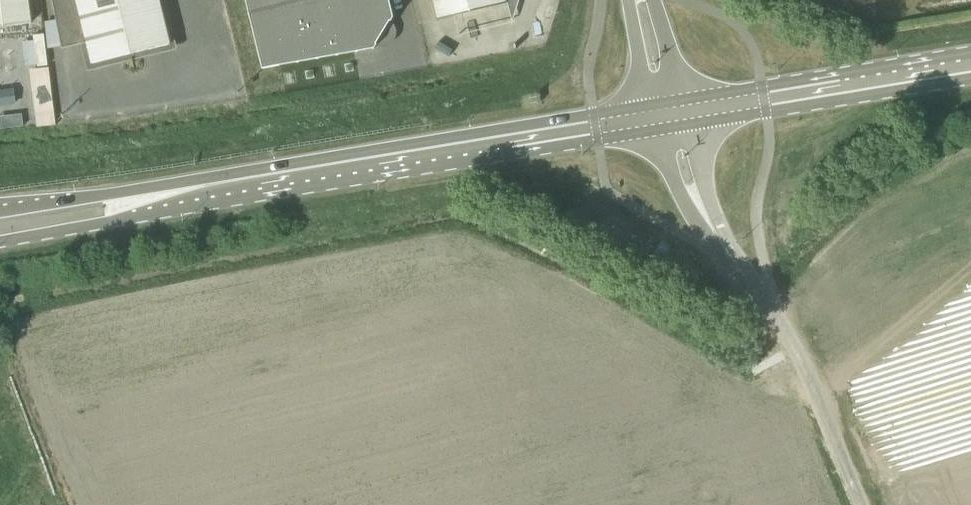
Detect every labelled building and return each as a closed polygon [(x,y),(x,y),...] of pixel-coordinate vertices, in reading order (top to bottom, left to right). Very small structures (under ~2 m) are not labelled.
[(32,23),(29,0),(0,0),(0,27),(32,23)] [(170,45),(159,0),(52,0),(62,49),(87,43),(92,64),(170,45)] [(262,69),(374,49),(393,18),(389,0),(246,0),(262,69)] [(443,40),(513,23),(508,0),(433,0),(443,40)]
